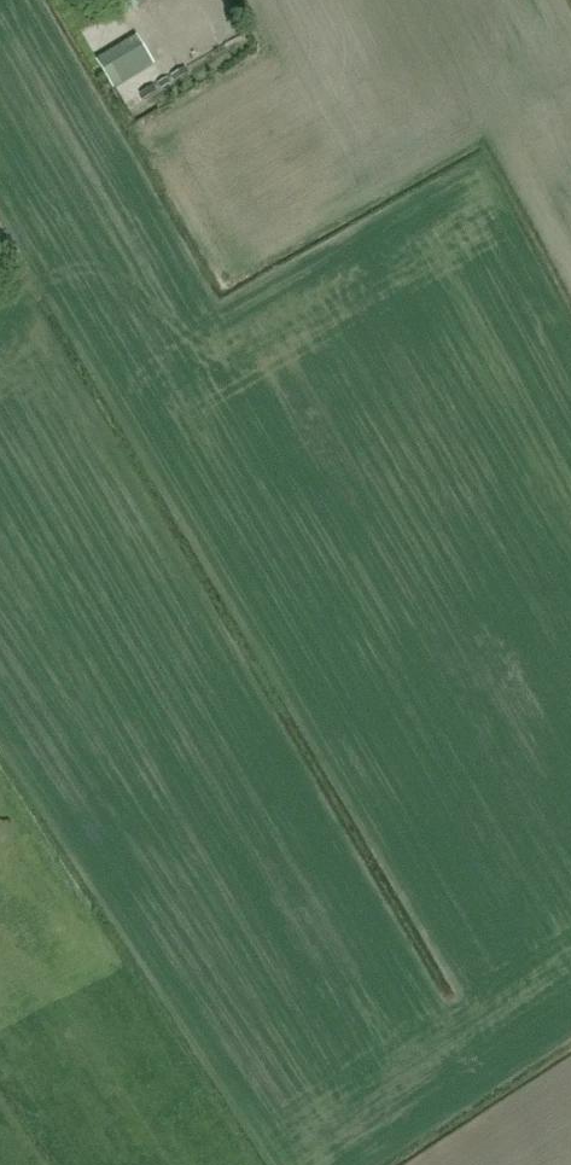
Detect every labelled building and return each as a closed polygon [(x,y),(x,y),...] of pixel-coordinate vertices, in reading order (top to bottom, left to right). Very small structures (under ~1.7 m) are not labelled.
[(138,11),(151,0),(130,0),(138,11)] [(136,37),(96,62),(115,92),(155,67),(136,37)]
